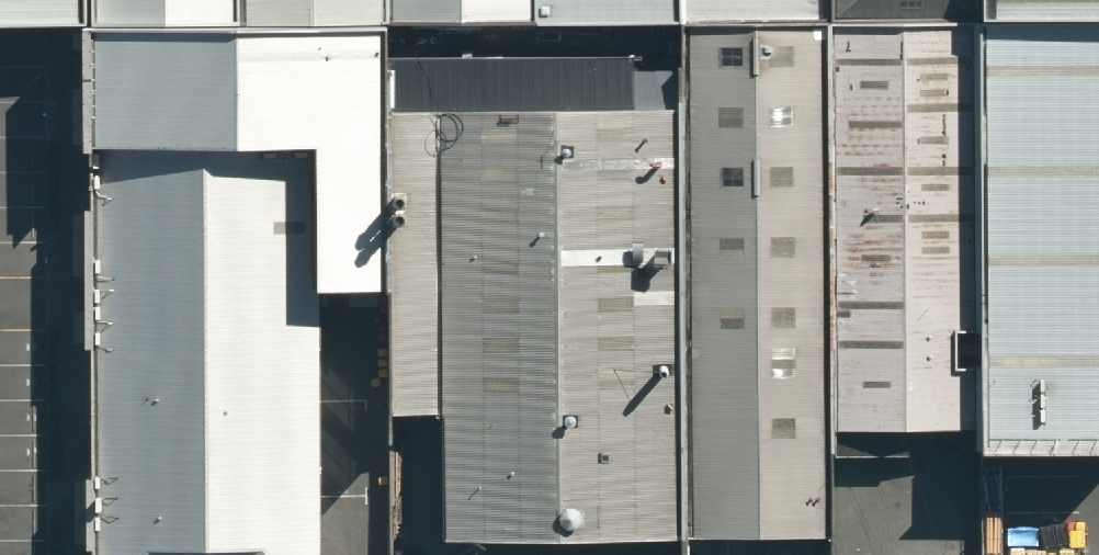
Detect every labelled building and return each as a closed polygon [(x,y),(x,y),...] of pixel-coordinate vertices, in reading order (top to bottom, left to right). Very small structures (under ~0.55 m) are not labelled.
[(80,39),(80,0),(0,0),(0,39),(80,39)] [(80,39),(236,38),(236,0),(80,0),(80,39)] [(236,38),(388,37),(387,0),(236,0),(236,38)] [(531,35),(531,0),(387,0),(388,37),(531,35)] [(682,34),(682,0),(531,0),(531,35),(682,34)] [(682,34),(836,33),(836,0),(682,0),(682,34)] [(836,33),(979,32),(979,0),(836,0),(836,33)] [(1098,31),(1098,0),(979,0),(979,32),(1098,31)] [(981,448),(1098,448),(1098,31),(979,32),(981,448)] [(979,32),(836,33),(838,449),(981,448),(979,32)] [(836,33),(682,34),(683,550),(839,548),(838,449),(836,33)] [(389,419),(440,419),(440,550),(683,550),(682,34),(531,35),(388,37),(389,337),(389,419)] [(316,336),(389,337),(388,37),(236,38),(80,39),(83,554),(317,554),(316,336)]
